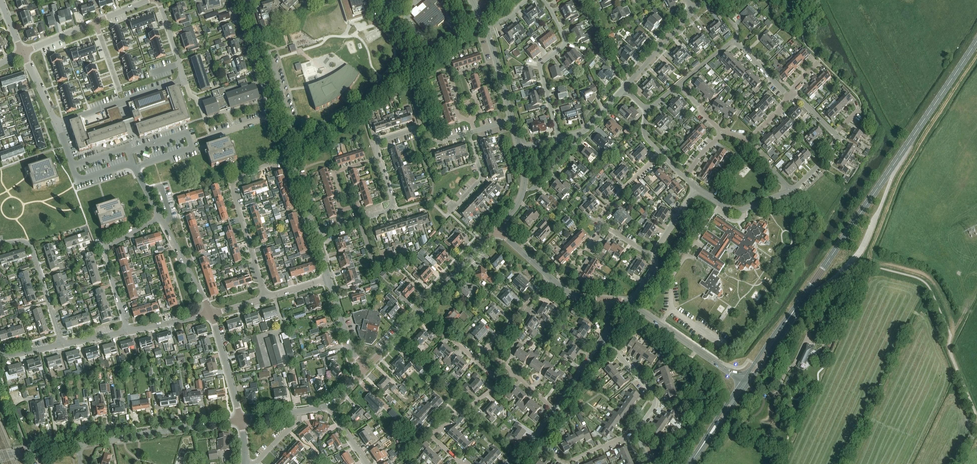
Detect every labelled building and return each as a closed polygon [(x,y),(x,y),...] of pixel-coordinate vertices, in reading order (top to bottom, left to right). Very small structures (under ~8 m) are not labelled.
[(26,0),(17,3),(19,10),(24,8),(25,10),(37,7),(36,4),(28,6),(26,0)] [(86,4),(89,14),(95,12),(93,5),(96,4),(95,0),(91,0),(92,2),(86,4)] [(107,7),(105,0),(95,0),(96,4),(99,3),(101,9),(107,7)] [(205,11),(204,9),(207,8),(208,10),(221,6),(220,1),(223,0),(205,0),(206,4),(203,5),(203,4),(197,5),(200,14),(205,13),(205,11)] [(278,6),(275,7),(273,1),(272,1),(271,0),(269,1),(268,2),(267,3),(270,12),(276,10),(277,14),(280,13),(278,6)] [(290,3),(288,0),(279,0),(283,3),(281,6),(287,12),(289,9),(293,5),(290,3)] [(346,23),(364,18),(362,14),(365,13),(364,8),(367,7),(365,0),(339,0),(346,23)] [(414,19),(413,20),(420,28),(421,27),(422,29),(421,30),(427,36),(433,31),(432,29),(437,26),(438,27),(446,19),(434,6),(438,2),(436,0),(427,0),(417,9),(416,7),(409,13),(414,19)] [(613,0),(602,0),(604,2),(601,4),(603,9),(613,5),(611,1),(613,1),(613,0)] [(678,2),(677,0),(668,0),(667,0),(665,1),(669,10),(677,6),(676,3),(678,2)] [(561,9),(563,15),(572,10),(571,8),(574,6),(571,1),(566,4),(567,6),(561,9)] [(83,16),(89,14),(86,4),(80,6),(79,2),(76,3),(78,11),(81,10),(83,16)] [(263,4),(261,4),(263,10),(260,11),(263,19),(269,17),(267,13),(270,12),(267,3),(266,3),(265,2),(263,3),(263,4)] [(173,10),(175,16),(184,13),(183,10),(187,9),(185,3),(178,5),(179,8),(173,10)] [(529,9),(535,17),(538,15),(540,18),(545,14),(540,8),(538,10),(534,5),(529,9)] [(757,14),(749,6),(740,15),(745,20),(743,23),(747,27),(756,19),(754,16),(757,14)] [(21,15),(22,21),(32,18),(30,12),(38,9),(37,7),(25,10),(26,13),(21,15)] [(615,13),(611,15),(613,20),(618,18),(619,21),(626,17),(626,16),(631,14),(629,10),(624,12),(622,8),(614,11),(615,13)] [(532,19),(535,17),(529,9),(524,12),(527,18),(525,20),(529,26),(534,22),(532,19)] [(69,10),(63,12),(64,16),(66,23),(72,21),(70,14),(69,10)] [(573,13),(572,10),(563,15),(566,20),(572,17),(573,19),(579,17),(576,12),(573,13)] [(217,12),(206,16),(207,20),(216,17),(217,20),(219,19),(220,22),(230,19),(228,13),(219,16),(217,12)] [(152,13),(146,15),(151,27),(152,26),(152,24),(156,22),(152,13)] [(184,13),(175,16),(177,22),(183,20),(184,24),(190,22),(188,16),(185,17),(184,13)] [(658,27),(660,25),(659,24),(662,20),(656,14),(653,18),(651,17),(649,19),(658,27)] [(50,16),(50,15),(47,16),(49,24),(48,25),(48,26),(49,26),(49,28),(52,27),(55,26),(53,18),(54,17),(53,15),(50,16)] [(146,15),(141,17),(144,27),(148,25),(149,27),(151,27),(146,15)] [(141,17),(135,19),(139,31),(141,30),(140,28),(144,27),(141,17)] [(31,28),(38,26),(39,26),(38,23),(34,24),(32,18),(22,21),(24,27),(30,25),(31,28)] [(135,19),(129,21),(132,31),(136,30),(137,31),(139,31),(135,19)] [(656,30),(658,27),(649,19),(647,22),(648,23),(645,26),(652,32),(655,29),(656,30)] [(756,19),(747,27),(751,32),(756,27),(758,29),(762,25),(756,19)] [(717,20),(712,24),(718,32),(721,30),(724,33),(728,30),(722,22),(720,24),(717,20)] [(571,31),(574,36),(582,32),(581,29),(582,29),(582,28),(582,27),(582,26),(583,26),(582,23),(576,25),(577,28),(571,31)] [(39,26),(38,26),(40,33),(46,32),(44,24),(39,26)] [(526,33),(521,27),(518,29),(514,24),(509,27),(515,36),(518,33),(521,37),(526,33)] [(718,32),(712,24),(707,28),(711,33),(709,35),(713,40),(715,38),(714,36),(718,32)] [(223,31),(224,34),(233,30),(232,25),(219,29),(220,32),(223,31)] [(120,26),(111,29),(113,35),(124,31),(124,30),(122,30),(120,26)] [(181,36),(183,42),(192,40),(191,36),(195,35),(193,29),(192,26),(184,29),(185,31),(186,31),(187,34),(181,36)] [(515,36),(509,27),(504,31),(508,37),(506,39),(510,45),(515,41),(512,38),(515,36)] [(636,37),(643,44),(648,39),(643,34),(645,32),(639,27),(635,31),(638,34),(636,37)] [(235,36),(233,30),(224,34),(226,39),(235,36)] [(764,45),(771,38),(767,34),(770,32),(767,30),(763,34),(765,36),(760,41),(764,45)] [(34,31),(26,33),(28,40),(36,37),(38,36),(37,34),(35,35),(34,31)] [(124,31),(113,35),(115,41),(125,38),(123,34),(125,33),(124,31)] [(616,37),(613,31),(608,34),(610,39),(616,37)] [(158,32),(148,35),(150,41),(160,38),(158,32)] [(557,41),(551,32),(547,36),(553,44),(557,41)] [(582,32),(574,36),(577,42),(582,39),(584,42),(590,39),(588,34),(584,35),(582,32)] [(695,38),(701,46),(703,49),(708,45),(710,43),(706,38),(704,40),(700,35),(695,38)] [(543,39),(549,47),(553,44),(547,36),(543,39)] [(773,36),(771,38),(764,45),(771,52),(780,43),(773,36)] [(639,48),(643,44),(636,37),(633,39),(630,37),(626,41),(632,46),(634,44),(639,48)] [(125,38),(115,41),(117,47),(127,44),(128,43),(128,41),(126,42),(125,38)] [(150,41),(149,42),(149,43),(151,43),(152,47),(162,44),(160,38),(150,41)] [(701,46),(695,38),(690,42),(694,47),(692,49),(696,54),(701,50),(701,49),(700,47),(701,46)] [(543,39),(539,41),(545,50),(549,47),(543,39)] [(192,40),(183,42),(185,49),(191,47),(192,50),(199,48),(197,42),(193,43),(192,40)] [(227,48),(228,51),(239,48),(237,41),(230,43),(231,47),(227,48)] [(93,44),(87,46),(91,57),(93,57),(92,55),(97,53),(93,44)] [(127,44),(117,47),(119,53),(129,49),(127,44)] [(153,51),(152,52),(152,53),(164,50),(162,44),(152,47),(153,51)] [(622,48),(617,54),(622,58),(620,59),(625,63),(626,61),(627,62),(636,52),(628,44),(624,49),(622,48)] [(533,59),(537,56),(530,48),(528,46),(528,45),(524,48),(526,51),(533,59)] [(534,45),(530,48),(537,56),(541,53),(536,48),(534,45)] [(87,46),(81,48),(85,58),(89,56),(89,58),(91,57),(87,46)] [(600,51),(598,54),(600,56),(607,62),(609,59),(607,57),(610,53),(604,47),(600,51)] [(679,47),(675,51),(682,58),(684,55),(687,58),(689,56),(690,57),(692,55),(686,49),(684,51),(679,47)] [(81,48),(76,50),(79,60),(80,61),(81,61),(81,59),(85,58),(81,48)] [(239,48),(228,51),(229,54),(231,53),(232,57),(241,54),(239,48)] [(796,51),(805,61),(809,56),(801,49),(799,51),(796,48),(794,50),(796,51)] [(76,50),(70,52),(73,62),(79,60),(76,50)] [(164,50),(152,53),(153,55),(155,55),(156,59),(166,56),(164,50)] [(574,50),(569,54),(575,62),(580,58),(582,61),(584,59),(580,54),(578,56),(574,50)] [(681,62),(679,61),(682,58),(675,51),(670,56),(675,60),(673,62),(678,67),(680,64),(679,64),(681,62)] [(800,65),(805,61),(796,51),(794,53),(797,56),(795,59),(800,65)] [(721,62),(724,65),(733,55),(732,53),(730,55),(728,53),(724,56),(722,54),(717,58),(721,62)] [(568,67),(575,62),(569,54),(564,58),(567,61),(563,64),(564,66),(568,71),(570,69),(568,67)] [(131,55),(121,59),(123,65),(135,61),(134,59),(132,60),(131,55)] [(735,57),(733,55),(724,65),(726,67),(724,69),(726,70),(736,61),(733,58),(735,57)] [(60,56),(51,59),(52,64),(62,61),(60,56)] [(800,65),(795,59),(792,56),(790,59),(789,58),(787,60),(796,69),(800,65)] [(191,59),(194,66),(202,63),(200,57),(191,59)] [(231,62),(234,68),(237,67),(245,65),(243,58),(231,62)] [(792,73),(796,69),(787,60),(785,62),(789,65),(786,67),(792,73)] [(62,61),(52,64),(54,70),(64,67),(63,63),(64,63),(64,61),(62,61)] [(135,61),(123,65),(125,71),(135,67),(134,63),(135,63),(135,61)] [(732,68),(734,71),(741,63),(740,62),(738,63),(736,61),(726,70),(728,72),(732,68)] [(194,66),(196,72),(204,69),(202,63),(194,66)] [(664,63),(659,67),(667,74),(671,70),(673,72),(675,69),(670,65),(668,67),(664,63)] [(733,76),(735,78),(744,69),(741,67),(743,65),(741,63),(734,71),(736,73),(733,76)] [(611,69),(606,64),(602,69),(603,70),(602,71),(601,71),(598,75),(604,80),(606,77),(610,81),(615,76),(609,71),(611,69)] [(237,67),(234,68),(233,69),(233,71),(234,72),(238,70),(239,73),(247,71),(245,65),(237,67)] [(333,78),(326,80),(317,84),(308,87),(315,111),(316,111),(323,108),(331,104),(338,99),(344,94),(350,88),(355,82),(359,74),(347,65),(341,70),(335,75),(335,76),(334,77),(333,78)] [(95,66),(86,69),(88,75),(97,72),(95,66)] [(558,66),(550,69),(551,73),(553,79),(561,77),(565,75),(565,76),(569,74),(567,72),(563,67),(560,69),(561,70),(559,70),(558,66)] [(64,67),(54,70),(56,76),(66,73),(67,73),(67,71),(65,71),(64,67)] [(135,67),(125,71),(127,76),(137,73),(139,72),(138,71),(136,71),(135,67)] [(523,74),(524,78),(534,75),(532,69),(526,71),(525,67),(516,67),(518,75),(523,74)] [(665,76),(667,74),(659,67),(655,71),(660,76),(658,78),(664,84),(668,79),(665,76)] [(788,78),(792,73),(786,67),(784,70),(780,67),(779,68),(788,78)] [(783,82),(788,78),(779,68),(777,70),(780,73),(778,76),(783,82)] [(827,82),(831,77),(828,75),(826,73),(822,68),(820,70),(823,73),(821,76),(827,82)] [(206,76),(204,69),(196,72),(198,78),(206,76)] [(743,77),(744,77),(749,71),(748,70),(746,71),(744,69),(735,78),(736,80),(740,77),(742,79),(743,77)] [(744,77),(743,77),(742,79),(744,81),(742,83),(744,85),(753,76),(751,73),(752,72),(751,70),(749,71),(744,77)] [(88,75),(86,76),(86,77),(88,77),(90,81),(99,77),(97,72),(88,75)] [(66,73),(56,76),(58,82),(67,79),(66,75),(68,74),(67,73),(66,73)] [(137,73),(127,76),(129,82),(139,79),(137,73)] [(24,74),(17,76),(19,83),(20,87),(22,86),(21,82),(26,81),(24,74)] [(536,81),(534,75),(524,78),(525,81),(521,82),(523,88),(530,86),(529,83),(536,81)] [(697,91),(705,83),(707,81),(700,75),(696,79),(698,82),(694,85),(697,88),(695,89),(697,91)] [(821,76),(818,78),(815,75),(813,77),(822,86),(827,82),(821,76)] [(198,78),(200,85),(208,82),(206,76),(198,78)] [(749,83),(751,85),(759,78),(757,76),(756,78),(753,76),(744,85),(746,86),(749,83)] [(11,77),(5,79),(8,87),(9,90),(11,90),(10,86),(13,85),(11,77)] [(91,85),(89,85),(90,87),(101,83),(99,77),(90,81),(91,85)] [(248,88),(245,77),(237,80),(239,87),(241,86),(242,89),(248,87),(248,88)] [(811,83),(812,84),(818,90),(822,86),(813,77),(811,79),(813,80),(811,83)] [(760,80),(759,78),(751,85),(754,88),(751,90),(755,94),(760,90),(758,87),(761,84),(759,81),(760,80)] [(649,79),(644,83),(652,90),(656,86),(659,89),(661,87),(655,81),(653,83),(649,79)] [(210,88),(208,82),(200,85),(202,90),(210,88)] [(700,91),(703,93),(712,84),(710,83),(710,82),(707,86),(705,83),(697,91),(699,93),(700,91)] [(101,83),(90,87),(91,89),(92,88),(94,93),(103,89),(101,83)] [(650,96),(647,94),(652,90),(644,83),(640,88),(645,92),(643,94),(647,98),(650,96)] [(713,91),(714,90),(712,87),(713,86),(712,84),(703,93),(705,96),(704,97),(705,99),(713,91)] [(803,84),(802,86),(805,89),(803,90),(805,92),(804,93),(809,99),(814,94),(805,85),(803,84)] [(812,84),(810,87),(806,84),(805,85),(814,94),(818,90),(812,84)] [(69,85),(60,88),(61,94),(73,91),(73,89),(71,90),(69,85)] [(256,102),(256,100),(259,99),(255,85),(254,86),(255,87),(227,97),(224,88),(212,92),(215,101),(204,105),(207,116),(220,112),(219,110),(225,107),(227,111),(231,109),(253,101),(254,103),(256,102)] [(594,85),(585,89),(586,93),(583,94),(586,101),(588,100),(591,103),(595,99),(593,94),(597,92),(594,85)] [(563,86),(557,88),(558,93),(557,94),(559,100),(568,98),(566,91),(565,91),(563,86)] [(135,102),(128,104),(134,121),(135,123),(136,128),(137,130),(140,138),(147,136),(168,129),(187,123),(190,121),(179,87),(173,89),(163,92),(135,102)] [(843,98),(848,103),(850,102),(853,99),(847,94),(849,92),(848,91),(844,87),(842,89),(844,90),(842,92),(845,95),(843,98)] [(529,97),(530,101),(540,98),(538,92),(532,94),(531,90),(524,92),(526,98),(529,97)] [(718,90),(717,92),(714,90),(713,91),(705,99),(707,101),(709,99),(711,101),(720,92),(718,90)] [(73,91),(61,94),(63,100),(73,97),(72,93),(74,93),(73,91)] [(766,98),(764,100),(771,108),(773,106),(771,104),(774,102),(770,98),(772,96),(768,92),(764,96),(766,98)] [(714,111),(716,112),(722,103),(719,101),(722,98),(720,96),(715,103),(713,107),(716,109),(714,111)] [(73,97),(63,100),(65,106),(77,103),(76,101),(74,101),(73,97)] [(847,105),(848,103),(843,98),(840,100),(837,97),(835,99),(845,108),(847,105)] [(528,106),(529,111),(536,109),(535,106),(542,104),(540,98),(530,101),(531,105),(528,106)] [(673,99),(672,101),(679,108),(682,111),(683,111),(684,108),(688,104),(683,100),(681,102),(677,98),(675,101),(673,99)] [(29,99),(22,101),(18,102),(19,104),(23,103),(24,107),(31,104),(29,99)] [(758,99),(757,101),(766,110),(768,108),(770,109),(771,108),(764,100),(762,102),(758,99)] [(845,108),(835,99),(834,100),(834,101),(835,102),(833,105),(834,106),(840,112),(841,110),(842,111),(845,108)] [(670,108),(668,110),(671,113),(675,117),(679,113),(682,111),(679,108),(672,101),(670,103),(672,104),(669,107),(670,108)] [(722,103),(716,112),(718,113),(720,111),(722,113),(729,103),(728,102),(727,101),(725,105),(722,103)] [(763,112),(766,110),(757,101),(755,103),(758,106),(756,108),(763,116),(765,114),(763,112)] [(77,103),(65,106),(67,112),(77,109),(75,105),(77,105),(77,103)] [(724,117),(726,118),(732,109),(729,108),(731,104),(729,103),(722,113),(725,115),(724,117)] [(31,104),(24,107),(18,109),(19,111),(25,109),(26,112),(33,110),(31,104)] [(566,115),(566,118),(567,118),(568,122),(573,120),(571,110),(569,104),(560,106),(562,113),(564,112),(565,115),(566,115)] [(571,110),(573,120),(578,119),(577,115),(583,114),(580,105),(574,106),(575,109),(571,110)] [(629,110),(624,106),(619,112),(627,120),(631,115),(634,118),(638,114),(632,108),(629,110)] [(838,113),(840,112),(834,106),(832,109),(829,106),(827,107),(836,117),(839,114),(838,113)] [(118,107),(107,111),(110,120),(84,129),(81,120),(70,123),(80,153),(128,136),(118,107)] [(403,112),(404,115),(407,123),(412,122),(410,115),(413,114),(411,107),(406,109),(406,111),(403,112)] [(756,112),(753,114),(761,121),(763,120),(761,118),(763,116),(756,108),(754,107),(752,109),(756,112)] [(791,110),(798,117),(800,115),(803,117),(807,113),(802,109),(800,111),(796,107),(794,110),(792,108),(791,110)] [(833,119),(836,117),(827,107),(825,109),(826,110),(823,112),(831,120),(833,119)] [(732,109),(726,118),(728,119),(729,118),(732,120),(735,115),(737,117),(741,112),(736,109),(734,111),(732,109)] [(33,110),(26,112),(22,114),(23,116),(26,114),(28,118),(35,116),(33,110)] [(796,120),(798,117),(791,110),(789,111),(791,113),(788,116),(791,118),(789,120),(789,121),(794,126),(798,122),(796,120)] [(401,125),(407,123),(404,115),(403,112),(400,112),(398,113),(401,125)] [(759,123),(761,121),(753,114),(751,116),(749,114),(745,118),(749,123),(752,120),(755,124),(758,121),(759,123)] [(397,129),(394,118),(391,119),(390,115),(387,116),(391,128),(395,127),(396,128),(397,129)] [(659,116),(657,118),(669,130),(670,130),(669,125),(673,121),(669,117),(667,119),(663,115),(660,118),(659,116)] [(384,122),(386,130),(391,128),(387,116),(385,117),(386,117),(383,118),(384,122)] [(537,123),(539,132),(540,133),(546,131),(544,124),(547,123),(545,116),(539,117),(541,122),(537,123)] [(665,130),(669,130),(657,118),(656,120),(657,121),(655,124),(658,127),(656,130),(661,134),(665,130)] [(381,131),(386,130),(384,122),(381,122),(380,119),(377,119),(378,123),(379,123),(381,131)] [(533,133),(539,132),(537,123),(537,122),(536,122),(537,122),(533,123),(532,119),(526,121),(528,127),(531,126),(533,133)] [(789,121),(789,120),(788,119),(785,122),(784,120),(782,122),(789,129),(792,127),(795,130),(797,128),(794,126),(789,121)] [(381,131),(379,123),(378,123),(375,124),(374,120),(369,122),(371,129),(374,128),(376,133),(381,131)] [(612,120),(606,126),(610,130),(610,131),(612,133),(612,132),(614,134),(620,128),(612,120)] [(37,121),(30,124),(26,125),(27,127),(30,126),(31,130),(39,127),(37,121)] [(787,132),(789,129),(782,122),(780,123),(782,125),(779,128),(789,137),(790,135),(787,132)] [(704,131),(706,128),(702,124),(695,131),(701,137),(706,132),(704,131)] [(821,134),(822,132),(817,127),(814,130),(811,126),(809,128),(818,137),(821,134)] [(0,130),(0,138),(1,140),(5,139),(10,137),(10,135),(5,136),(3,132),(7,130),(6,128),(3,130),(0,130)] [(777,130),(776,128),(774,130),(781,137),(784,135),(787,138),(789,137),(779,128),(777,130)] [(811,133),(808,136),(814,141),(815,140),(816,140),(818,137),(809,128),(808,130),(811,133)] [(697,141),(701,137),(695,131),(694,129),(691,132),(690,130),(688,132),(697,141)] [(781,137),(774,130),(772,132),(774,133),(772,135),(772,136),(779,143),(780,145),(782,143),(779,140),(781,137)] [(853,135),(859,139),(861,136),(865,139),(868,134),(861,130),(860,132),(856,130),(853,133),(854,133),(853,135)] [(687,140),(688,141),(693,145),(697,141),(688,132),(686,134),(690,137),(687,140)] [(33,135),(29,136),(30,138),(34,137),(35,141),(43,139),(41,133),(33,135)] [(605,140),(599,134),(593,140),(602,149),(608,143),(611,146),(613,143),(607,138),(605,140)] [(772,136),(772,135),(770,134),(768,136),(766,135),(764,136),(772,144),(774,142),(777,145),(779,143),(772,136)] [(812,143),(814,141),(808,136),(806,138),(803,135),(801,137),(810,146),(813,143),(812,143)] [(858,142),(859,139),(853,135),(852,137),(851,137),(849,140),(860,147),(861,145),(858,142)] [(770,146),(772,144),(764,136),(763,138),(764,140),(762,142),(765,146),(763,148),(768,152),(772,148),(770,146)] [(493,144),(492,141),(493,141),(492,138),(480,142),(482,148),(490,145),(493,144)] [(31,142),(29,143),(30,145),(32,144),(36,143),(38,148),(45,145),(43,139),(35,141),(31,142)] [(694,146),(693,145),(688,141),(686,143),(683,140),(682,140),(681,142),(690,151),(694,146)] [(229,141),(206,148),(208,156),(207,157),(211,169),(236,161),(233,149),(232,149),(229,141)] [(16,144),(15,145),(19,156),(25,154),(22,147),(23,146),(22,142),(20,143),(21,147),(17,148),(16,144)] [(682,147),(680,149),(686,155),(690,151),(681,142),(679,144),(682,147)] [(644,160),(646,158),(644,157),(647,154),(643,150),(645,148),(641,144),(637,148),(635,150),(637,152),(644,160)] [(847,150),(853,154),(855,151),(859,153),(861,151),(850,144),(847,147),(848,148),(847,150)] [(13,158),(19,156),(15,145),(14,145),(15,149),(12,150),(10,146),(9,147),(13,158)] [(465,145),(459,146),(463,157),(466,156),(466,157),(468,157),(465,145)] [(389,150),(391,156),(399,153),(403,152),(402,149),(401,146),(389,150)] [(459,146),(454,148),(458,160),(460,159),(460,158),(463,157),(459,146)] [(8,160),(13,158),(9,147),(8,147),(10,151),(6,152),(5,148),(4,149),(8,160)] [(456,161),(458,160),(454,148),(449,150),(452,158),(455,157),(456,161)] [(589,150),(586,148),(581,153),(588,159),(591,155),(594,158),(597,154),(591,148),(589,150)] [(723,158),(727,153),(720,148),(718,151),(714,149),(713,151),(723,158)] [(495,149),(483,153),(485,158),(493,155),(492,152),(496,151),(495,149)] [(811,156),(806,150),(803,153),(800,150),(798,151),(807,160),(810,158),(810,157),(811,156)] [(852,157),(853,154),(847,150),(846,151),(845,151),(843,154),(854,161),(855,159),(852,157)] [(444,151),(439,153),(441,161),(444,160),(446,164),(448,163),(444,151)] [(713,158),(718,161),(720,163),(723,158),(713,151),(711,153),(715,155),(713,158)] [(795,157),(797,159),(803,164),(804,163),(805,163),(807,160),(798,151),(796,153),(798,154),(795,157)] [(612,152),(606,158),(608,160),(614,154),(612,152)] [(642,161),(644,160),(637,152),(634,155),(632,152),(628,156),(633,161),(635,159),(638,162),(641,160),(642,161)] [(437,167),(440,166),(443,165),(441,161),(439,153),(434,155),(437,167)] [(853,163),(854,161),(843,154),(841,158),(842,158),(840,160),(847,164),(849,161),(853,163)] [(393,161),(394,166),(403,163),(402,160),(406,159),(405,157),(393,161)] [(718,161),(713,158),(711,157),(709,160),(705,157),(704,159),(715,166),(718,161)] [(797,159),(795,161),(791,158),(790,160),(792,162),(797,168),(799,169),(802,166),(801,166),(803,164),(797,159)] [(487,163),(488,168),(497,166),(496,163),(499,161),(499,159),(487,163)] [(704,159),(703,161),(706,164),(704,167),(711,171),(715,166),(704,159)] [(778,169),(784,163),(781,160),(775,166),(778,169)] [(845,167),(847,164),(840,160),(839,161),(837,165),(841,167),(839,170),(846,174),(849,169),(845,167)] [(28,169),(29,170),(31,177),(30,177),(34,189),(59,181),(55,169),(54,169),(52,161),(40,165),(39,165),(38,166),(28,169)] [(797,168),(792,162),(789,165),(786,161),(785,163),(794,172),(796,169),(797,168)] [(619,170),(626,178),(628,176),(626,175),(628,172),(625,168),(627,166),(623,162),(619,166),(621,168),(619,170)] [(570,168),(577,175),(580,172),(583,175),(585,173),(587,170),(581,164),(579,163),(577,165),(575,163),(570,168)] [(785,163),(783,165),(786,168),(783,171),(789,176),(790,175),(791,175),(794,172),(785,163)] [(409,167),(398,170),(400,176),(411,172),(410,169),(411,169),(410,166),(409,167)] [(711,171),(704,167),(703,170),(699,167),(697,169),(708,176),(710,178),(714,173),(711,171)] [(573,180),(577,175),(570,168),(565,173),(565,172),(562,175),(569,181),(571,178),(573,180)] [(657,168),(653,172),(659,179),(665,173),(661,169),(659,170),(657,168)] [(492,179),(497,177),(498,180),(505,178),(502,169),(498,171),(490,173),(492,179)] [(696,172),(700,174),(698,177),(707,183),(710,178),(708,176),(697,169),(696,172)] [(624,179),(626,178),(619,170),(616,173),(614,170),(610,174),(614,179),(617,177),(620,180),(623,178),(624,179)] [(284,178),(282,171),(275,173),(276,177),(270,179),(270,176),(267,177),(269,183),(271,182),(277,180),(284,178)] [(411,172),(400,176),(401,181),(414,177),(413,175),(412,175),(411,172)] [(661,182),(658,184),(660,186),(669,177),(665,173),(659,179),(662,182),(661,183),(661,182)] [(403,186),(411,183),(415,182),(414,179),(414,177),(401,181),(403,186)] [(673,181),(669,177),(660,186),(662,188),(665,185),(668,188),(669,186),(674,182),(673,181)] [(286,184),(284,178),(277,180),(279,186),(286,184)] [(608,179),(604,183),(603,182),(600,182),(599,183),(601,184),(611,195),(613,193),(611,192),(614,189),(610,186),(613,183),(608,179)] [(668,192),(670,194),(679,185),(675,180),(673,181),(674,182),(669,186),(672,189),(671,190),(670,190),(668,192)] [(556,181),(551,186),(559,194),(557,196),(561,200),(570,191),(569,190),(571,188),(565,183),(563,185),(562,185),(557,181),(556,182),(556,181)] [(490,183),(486,187),(492,193),(495,196),(497,193),(501,189),(496,185),(494,187),(490,183)] [(288,190),(286,184),(279,186),(281,192),(288,190)] [(610,197),(611,195),(601,184),(600,185),(599,188),(595,192),(600,196),(602,194),(606,197),(608,195),(610,197)] [(211,187),(213,193),(219,191),(217,185),(211,187)] [(635,185),(633,187),(640,195),(642,197),(649,191),(644,186),(642,188),(639,185),(636,187),(635,185)] [(679,185),(670,194),(671,195),(674,193),(673,193),(674,192),(677,195),(683,189),(679,185)] [(252,199),(251,196),(248,187),(242,189),(245,197),(247,196),(249,199),(250,199),(252,199)] [(405,191),(406,196),(415,193),(414,190),(418,189),(417,187),(405,191)] [(486,187),(482,191),(491,200),(493,198),(490,195),(492,193),(486,187)] [(633,190),(630,193),(634,196),(632,199),(636,203),(640,199),(638,197),(640,195),(633,187),(631,189),(633,190)] [(290,196),(288,190),(281,192),(283,198),(290,196)] [(196,193),(198,200),(198,203),(201,202),(201,199),(204,198),(202,191),(196,193)] [(482,191),(478,195),(484,201),(487,198),(490,201),(491,200),(482,191)] [(196,193),(189,195),(192,202),(198,200),(196,193)] [(672,197),(670,194),(664,200),(667,203),(672,197)] [(183,196),(186,205),(189,205),(188,203),(192,202),(189,195),(183,196)] [(478,195),(475,198),(484,207),(486,210),(488,208),(485,206),(482,203),(484,201),(478,195)] [(543,195),(537,202),(545,209),(549,204),(552,207),(553,207),(553,208),(554,208),(555,209),(556,209),(557,208),(560,205),(551,197),(549,200),(543,195)] [(595,211),(597,210),(595,208),(598,206),(594,202),(596,200),(592,195),(588,199),(587,199),(585,201),(595,211)] [(183,206),(186,205),(183,196),(177,198),(179,205),(183,204),(183,206)] [(292,202),(290,196),(283,198),(284,202),(279,203),(280,206),(281,206),(292,202)] [(482,209),(484,207),(475,198),(471,202),(477,208),(479,206),(482,209)] [(119,201),(96,208),(98,216),(97,217),(101,229),(126,221),(123,209),(122,209),(119,201)] [(593,213),(595,211),(585,201),(583,203),(583,204),(579,208),(583,212),(586,210),(589,214),(592,211),(593,213)] [(216,211),(218,210),(225,208),(223,202),(216,204),(214,205),(216,211)] [(294,208),(292,202),(281,206),(282,208),(285,207),(286,211),(294,208)] [(471,202),(467,206),(476,215),(478,214),(475,211),(477,208),(471,202)] [(659,213),(668,219),(669,217),(667,216),(669,213),(665,210),(666,207),(661,204),(658,209),(661,211),(659,213)] [(475,217),(476,215),(467,206),(463,210),(469,216),(472,214),(475,217)] [(615,212),(616,214),(613,217),(616,219),(614,221),(616,223),(626,212),(624,210),(623,210),(619,207),(615,211),(615,212)] [(463,210),(459,214),(469,223),(470,221),(472,219),(469,216),(463,210)] [(254,221),(260,219),(259,216),(263,215),(263,216),(266,215),(265,211),(263,212),(252,215),(254,221)] [(528,212),(521,220),(528,226),(533,219),(535,220),(539,215),(534,211),(531,214),(528,212)] [(626,212),(616,223),(617,224),(619,223),(621,225),(625,222),(627,224),(632,219),(628,216),(628,214),(626,212)] [(700,230),(703,231),(715,214),(712,212),(700,230)] [(228,219),(226,213),(220,215),(217,216),(219,222),(228,219)] [(666,221),(668,219),(659,213),(657,216),(654,214),(651,219),(657,222),(658,220),(663,223),(664,220),(666,221)] [(195,214),(186,217),(188,223),(195,221),(200,220),(199,217),(196,218),(195,214)] [(286,224),(291,223),(298,221),(296,214),(288,216),(290,221),(285,222),(286,224)] [(426,214),(421,216),(424,224),(427,223),(428,227),(430,226),(426,214)] [(723,293),(723,290),(719,288),(722,285),(718,282),(721,279),(717,277),(719,274),(725,265),(719,261),(731,243),(739,248),(737,251),(735,250),(734,252),(735,255),(738,257),(736,260),(739,263),(737,266),(740,268),(739,270),(741,271),(743,271),(746,267),(749,270),(751,266),(756,270),(759,269),(760,267),(759,266),(760,264),(759,262),(756,259),(758,256),(755,254),(757,251),(754,248),(755,247),(753,246),(755,243),(759,245),(761,242),(764,244),(766,241),(768,242),(769,240),(769,237),(766,235),(768,232),(765,229),(768,224),(767,222),(765,220),(764,222),(763,221),(760,221),(758,225),(754,222),(752,226),(749,223),(747,227),(745,226),(744,227),(744,230),(748,232),(746,235),(718,216),(712,224),(725,233),(721,240),(707,231),(702,239),(715,248),(710,255),(704,250),(698,259),(714,270),(705,283),(702,281),(700,284),(710,291),(706,296),(705,295),(702,298),(704,299),(707,299),(709,296),(713,298),(715,295),(720,298),(722,297),(724,295),(722,294),(723,293)] [(416,218),(411,219),(414,228),(416,226),(418,230),(420,230),(416,218)] [(400,220),(402,229),(403,232),(406,231),(407,232),(409,231),(406,221),(405,219),(400,220)] [(415,231),(414,228),(411,219),(406,221),(409,231),(409,233),(415,231)] [(654,235),(655,233),(653,232),(655,229),(651,226),(653,224),(648,220),(644,225),(643,228),(645,230),(654,235)] [(197,227),(195,221),(188,223),(190,229),(197,227)] [(300,227),(298,221),(291,223),(292,226),(292,229),(300,227)] [(538,227),(541,230),(535,236),(542,242),(551,231),(546,227),(548,225),(543,221),(538,227)] [(395,222),(389,224),(393,235),(393,236),(394,236),(393,232),(395,231),(396,235),(398,234),(395,222)] [(269,223),(262,225),(256,227),(258,232),(266,230),(267,229),(266,226),(270,225),(269,223)] [(391,238),(390,236),(393,235),(389,224),(384,225),(388,237),(388,239),(391,238)] [(384,225),(379,227),(382,235),(385,234),(386,238),(388,237),(384,225)] [(190,229),(192,236),(199,233),(197,227),(190,229)] [(226,235),(233,233),(231,227),(224,229),(225,232),(219,234),(220,237),(226,235)] [(302,233),(300,227),(292,229),(293,232),(289,233),(290,236),(302,233)] [(454,234),(451,236),(460,245),(464,240),(460,236),(461,234),(459,231),(457,230),(453,233),(454,234)] [(586,235),(582,230),(576,237),(581,243),(586,239),(584,237),(586,235)] [(653,237),(654,235),(645,230),(644,232),(641,230),(638,235),(643,239),(645,236),(649,239),(651,236),(653,237)] [(192,236),(194,242),(201,240),(204,239),(202,232),(199,233),(192,236)] [(87,233),(81,235),(84,243),(83,243),(84,248),(87,247),(85,243),(90,241),(87,233)] [(303,239),(302,233),(290,236),(291,240),(295,238),(296,241),(303,239)] [(160,234),(154,235),(156,243),(157,248),(160,247),(159,242),(163,241),(160,234)] [(581,243),(576,237),(572,234),(571,236),(574,239),(571,241),(577,247),(581,243)] [(83,243),(84,243),(81,235),(76,237),(78,245),(77,245),(79,250),(81,249),(80,245),(83,243)] [(154,235),(148,237),(150,245),(156,243),(154,235)] [(268,242),(266,235),(259,238),(261,244),(268,242)] [(337,246),(349,243),(347,235),(340,237),(341,240),(336,241),(337,246)] [(456,249),(460,245),(451,236),(449,239),(448,239),(445,243),(449,247),(451,245),(456,249)] [(76,237),(70,239),(73,247),(72,247),(73,251),(75,251),(74,247),(77,245),(78,245),(76,237)] [(148,237),(141,239),(144,247),(150,245),(148,237)] [(70,253),(68,248),(72,247),(73,247),(70,239),(64,241),(67,249),(66,249),(67,253),(70,253)] [(145,250),(144,247),(141,239),(135,241),(136,246),(133,247),(135,252),(138,251),(137,249),(141,248),(142,251),(145,250)] [(228,241),(226,241),(227,244),(226,245),(227,247),(236,244),(234,239),(228,241)] [(296,241),(297,245),(293,246),(294,249),(305,245),(303,239),(296,241)] [(571,241),(569,244),(566,240),(564,242),(573,251),(577,247),(571,241)] [(608,252),(610,250),(614,243),(615,241),(613,240),(611,244),(608,242),(603,249),(608,252)] [(563,241),(561,243),(565,247),(563,250),(564,251),(569,255),(573,251),(564,242),(563,241)] [(610,250),(615,253),(622,242),(620,241),(617,245),(614,243),(610,250)] [(624,244),(622,242),(615,253),(620,257),(624,250),(621,248),(624,244)] [(54,251),(53,250),(52,246),(57,245),(56,243),(51,244),(52,245),(44,247),(45,253),(54,251)] [(352,251),(350,246),(349,243),(337,246),(339,252),(345,250),(345,253),(349,251),(352,251)] [(205,252),(203,245),(196,248),(198,254),(205,252)] [(294,251),(296,251),(298,254),(307,251),(305,245),(294,249),(294,251)] [(435,253),(445,262),(449,257),(444,253),(446,250),(441,246),(435,253)] [(264,251),(265,257),(276,254),(274,247),(270,248),(270,249),(264,251)] [(116,250),(118,257),(125,255),(123,248),(116,250)] [(45,253),(47,259),(55,257),(55,256),(54,252),(58,251),(58,249),(53,250),(54,251),(45,253)] [(24,261),(23,259),(26,258),(24,250),(18,252),(20,260),(21,262),(24,261)] [(229,256),(230,259),(240,256),(238,250),(232,252),(233,255),(229,256)] [(569,255),(564,251),(561,253),(558,250),(557,252),(566,261),(570,257),(569,255)] [(344,256),(338,258),(340,263),(351,260),(352,259),(349,251),(345,253),(343,253),(344,256)] [(14,262),(20,260),(18,252),(11,254),(14,262)] [(557,252),(555,254),(558,257),(555,259),(561,265),(566,261),(557,252)] [(86,262),(94,259),(92,253),(84,256),(84,255),(79,256),(80,258),(84,257),(85,261),(86,262)] [(280,253),(276,254),(265,257),(267,263),(274,261),(273,258),(281,256),(280,253)] [(441,266),(445,262),(435,253),(430,258),(428,256),(425,259),(434,267),(437,263),(441,266)] [(5,256),(8,264),(14,262),(11,254),(5,256)] [(47,259),(49,265),(57,262),(57,261),(56,258),(60,257),(59,254),(55,256),(55,257),(47,259)] [(498,254),(490,263),(496,268),(504,260),(498,254)] [(118,257),(120,263),(127,261),(125,255),(118,257)] [(8,264),(5,256),(0,257),(0,261),(1,266),(5,265),(6,269),(9,268),(8,264)] [(157,264),(165,262),(163,256),(155,258),(157,264)] [(199,260),(201,266),(209,264),(206,257),(199,260)] [(642,261),(637,257),(632,265),(643,272),(645,270),(643,269),(645,266),(641,263),(642,261)] [(87,268),(96,265),(94,259),(86,262),(85,261),(81,262),(82,264),(86,263),(87,267),(87,268)] [(585,262),(596,268),(599,263),(592,259),(590,262),(586,259),(585,262)] [(62,262),(61,260),(57,261),(57,262),(49,265),(51,271),(59,268),(58,263),(62,262)] [(290,272),(288,273),(288,275),(289,278),(291,277),(292,278),(298,276),(296,269),(295,264),(293,260),(291,261),(293,270),(289,271),(290,272)] [(355,268),(353,263),(352,263),(351,260),(340,263),(342,268),(348,267),(348,270),(355,268)] [(120,263),(122,269),(133,266),(132,263),(128,264),(127,261),(120,263)] [(157,264),(159,271),(166,268),(165,262),(157,264)] [(203,272),(211,270),(210,267),(215,265),(214,262),(209,264),(201,266),(203,272)] [(423,272),(429,278),(433,273),(429,269),(431,267),(426,262),(422,266),(425,269),(423,272)] [(592,273),(596,268),(585,262),(583,264),(587,266),(585,269),(592,273)] [(308,265),(310,272),(316,271),(314,263),(308,265)] [(89,273),(97,271),(96,265),(87,268),(87,267),(83,268),(83,270),(88,269),(89,272),(89,273)] [(304,274),(310,272),(308,265),(302,267),(304,274)] [(642,274),(643,272),(632,265),(627,272),(632,276),(634,273),(638,276),(640,273),(642,274)] [(122,269),(123,275),(131,273),(130,270),(134,269),(133,266),(122,269)] [(276,269),(280,268),(279,266),(278,266),(269,269),(271,274),(277,272),(276,269)] [(482,266),(473,276),(480,282),(483,279),(485,281),(488,277),(484,274),(487,271),(482,266)] [(168,275),(166,268),(159,271),(161,277),(168,275)] [(345,280),(353,277),(357,276),(355,268),(348,270),(349,272),(343,274),(345,280)] [(592,273),(585,269),(583,272),(578,268),(576,271),(587,278),(589,279),(592,273)] [(203,272),(205,279),(212,276),(211,270),(203,272)] [(85,276),(84,276),(85,280),(86,279),(90,278),(91,279),(99,277),(97,271),(89,273),(89,272),(85,274),(85,276)] [(584,283),(587,278),(576,271),(575,273),(579,275),(577,278),(584,283)] [(425,283),(429,278),(423,272),(420,275),(417,272),(413,276),(418,280),(420,278),(425,283)] [(19,283),(20,286),(23,285),(22,282),(21,281),(28,279),(26,273),(19,275),(21,278),(17,280),(18,283),(19,283)] [(63,281),(63,280),(61,276),(66,275),(65,273),(61,274),(61,275),(53,277),(55,283),(63,281)] [(123,275),(125,282),(136,278),(136,275),(132,277),(131,273),(123,275)] [(491,274),(486,279),(491,284),(496,279),(491,274)] [(512,283),(523,293),(528,287),(527,286),(529,283),(526,280),(526,279),(520,274),(512,283)] [(161,277),(163,283),(170,281),(168,275),(161,277)] [(237,279),(239,286),(245,285),(243,277),(243,275),(237,277),(237,279)] [(243,277),(245,285),(252,283),(249,275),(243,277)] [(207,285),(214,282),(216,282),(214,276),(212,276),(205,279),(207,285)] [(360,284),(358,279),(357,276),(353,277),(345,280),(346,284),(352,282),(353,286),(360,284)] [(91,279),(90,278),(86,279),(87,282),(91,280),(92,285),(101,282),(99,277),(91,279)] [(284,280),(283,277),(273,280),(274,286),(281,284),(280,281),(284,280)] [(55,283),(56,289),(65,286),(64,285),(63,282),(67,280),(67,278),(63,280),(63,281),(55,283)] [(127,288),(134,286),(138,284),(136,278),(125,282),(127,288)] [(401,285),(411,294),(415,289),(410,285),(412,283),(407,278),(404,282),(403,280),(399,284),(401,285)] [(21,281),(22,282),(23,285),(20,286),(19,286),(19,289),(23,287),(30,284),(28,279),(21,281)] [(239,286),(237,279),(231,281),(233,288),(239,286)] [(170,281),(163,283),(164,286),(159,287),(160,290),(165,289),(172,287),(170,281)] [(227,290),(233,288),(231,281),(225,283),(227,290)] [(207,285),(209,291),(216,288),(214,282),(207,285)] [(23,287),(24,291),(21,292),(21,294),(25,293),(25,292),(32,290),(30,284),(23,287)] [(56,289),(58,295),(66,292),(66,291),(65,288),(69,286),(69,284),(64,285),(65,286),(56,289)] [(478,294),(476,292),(478,290),(473,286),(470,289),(465,284),(460,290),(467,297),(469,294),(472,296),(475,293),(479,296),(480,296),(484,299),(488,295),(482,289),(478,294)] [(407,298),(411,294),(401,285),(395,291),(400,296),(402,294),(407,298)] [(127,288),(129,294),(140,291),(139,288),(135,289),(134,286),(127,288)] [(174,293),(172,287),(165,289),(166,295),(174,293)] [(211,297),(218,295),(216,288),(209,291),(211,297)] [(502,292),(504,295),(500,299),(507,305),(510,303),(514,299),(510,295),(511,293),(506,288),(502,292)] [(96,298),(105,295),(103,289),(95,292),(95,291),(90,292),(91,294),(95,293),(96,297),(96,298)] [(25,292),(25,293),(26,297),(22,298),(23,300),(27,299),(27,298),(34,296),(32,290),(25,292)] [(58,295),(60,300),(68,298),(68,297),(67,293),(71,292),(70,290),(66,291),(66,292),(58,295)] [(141,291),(140,291),(129,294),(131,300),(138,298),(137,295),(141,293),(141,291)] [(359,293),(351,296),(354,302),(361,300),(361,302),(366,300),(363,292),(359,293)] [(166,295),(168,301),(176,299),(174,293),(166,295)] [(400,309),(395,305),(398,302),(389,293),(385,298),(388,301),(385,304),(387,305),(390,308),(396,314),(400,309)] [(96,298),(96,297),(92,298),(93,300),(97,299),(98,303),(106,301),(105,295),(96,298)] [(27,298),(27,299),(28,302),(24,304),(25,306),(29,304),(36,302),(34,296),(27,298)] [(73,298),(72,296),(68,297),(68,298),(60,300),(62,306),(70,304),(69,299),(73,298)] [(310,302),(311,305),(320,302),(318,296),(310,298),(309,297),(305,298),(306,303),(310,302)] [(177,306),(176,299),(168,301),(170,308),(177,306)] [(98,303),(94,304),(94,306),(98,305),(100,308),(100,309),(108,307),(106,301),(98,303)] [(151,305),(153,312),(159,310),(156,301),(153,302),(152,301),(151,301),(151,302),(150,303),(151,305)] [(311,305),(307,306),(308,309),(309,308),(310,312),(322,308),(320,302),(311,305)] [(488,306),(491,309),(486,313),(493,320),(499,314),(495,309),(497,307),(492,302),(488,306)] [(544,303),(541,308),(548,313),(550,309),(554,312),(557,308),(552,304),(550,307),(544,303)] [(144,307),(144,304),(140,305),(141,306),(138,307),(138,308),(141,316),(147,314),(144,307)] [(151,305),(144,307),(147,314),(153,312),(151,305)] [(387,305),(380,312),(385,316),(387,314),(391,318),(396,314),(390,308),(387,305)] [(100,309),(100,308),(95,310),(96,311),(96,312),(100,310),(101,314),(102,315),(110,313),(108,307),(100,309)] [(134,318),(141,316),(138,308),(132,310),(134,318)] [(269,310),(272,320),(275,319),(275,321),(279,320),(275,308),(269,310)] [(545,316),(548,313),(541,308),(537,313),(543,317),(541,320),(544,321),(547,323),(550,319),(545,316)] [(34,314),(35,317),(35,318),(43,315),(41,309),(33,311),(29,312),(29,315),(34,314)] [(85,310),(86,314),(82,315),(82,316),(84,324),(90,322),(88,314),(87,309),(85,310)] [(265,322),(272,320),(269,310),(262,312),(265,322)] [(365,311),(363,311),(353,314),(356,325),(359,326),(358,330),(360,339),(364,339),(364,341),(364,343),(372,345),(376,340),(381,320),(378,320),(380,314),(366,310),(365,311)] [(454,310),(446,318),(453,325),(460,317),(464,321),(468,317),(463,312),(460,316),(454,310)] [(79,326),(84,324),(82,316),(82,315),(81,311),(79,312),(80,316),(77,317),(76,318),(79,326)] [(73,328),(79,326),(76,318),(77,317),(75,313),(73,314),(75,318),(71,319),(70,319),(73,328)] [(102,315),(101,314),(97,315),(98,317),(102,316),(103,320),(101,321),(102,324),(109,322),(109,319),(112,318),(110,313),(102,315)] [(250,316),(253,325),(260,323),(257,314),(250,316)] [(45,321),(43,315),(35,318),(35,317),(30,318),(31,321),(35,319),(36,323),(37,323),(45,321)] [(67,329),(73,328),(70,319),(71,319),(70,315),(68,315),(69,320),(64,321),(67,329)] [(250,326),(253,325),(250,316),(244,317),(248,330),(251,329),(250,326)] [(541,320),(538,318),(537,320),(531,316),(528,321),(534,326),(537,328),(539,325),(541,326),(544,321),(541,320)] [(319,319),(318,317),(314,318),(317,327),(326,324),(324,317),(319,319)] [(236,330),(242,328),(239,319),(234,321),(236,330)] [(582,326),(580,329),(587,334),(590,328),(587,326),(589,323),(585,321),(585,322),(580,319),(578,323),(582,326)] [(45,321),(37,323),(36,323),(32,324),(33,326),(35,325),(36,329),(38,328),(38,329),(46,327),(45,321)] [(229,332),(236,330),(234,321),(226,323),(229,332)] [(481,321),(474,328),(476,330),(484,337),(488,332),(483,327),(485,325),(481,321)] [(532,329),(534,326),(528,321),(524,326),(530,330),(528,333),(534,337),(537,332),(532,329)] [(19,323),(20,327),(17,328),(16,328),(18,337),(24,335),(22,327),(21,322),(19,323)] [(13,338),(18,337),(16,328),(17,328),(15,324),(13,325),(14,326),(10,327),(11,330),(10,330),(13,338)] [(7,340),(13,338),(10,330),(11,330),(10,327),(10,326),(7,326),(9,331),(5,332),(7,340)] [(207,333),(205,326),(194,329),(195,333),(197,332),(198,336),(207,333)] [(38,328),(36,329),(34,330),(34,332),(39,331),(40,335),(41,335),(45,333),(48,332),(46,327),(38,329),(38,328)] [(484,337),(476,330),(474,328),(468,335),(472,339),(474,337),(479,342),(484,337)] [(580,329),(577,332),(573,329),(570,334),(579,340),(581,337),(583,339),(587,334),(580,329)] [(418,335),(425,342),(428,338),(431,341),(436,336),(431,332),(429,334),(430,335),(429,336),(422,330),(418,335)] [(178,332),(179,333),(177,334),(179,343),(183,342),(184,344),(186,344),(184,332),(183,332),(183,331),(178,332)] [(812,340),(817,342),(821,334),(816,331),(812,340)] [(522,332),(517,339),(521,341),(526,335),(522,332)] [(170,348),(168,341),(172,339),(170,333),(163,335),(167,349),(170,348)] [(323,343),(332,340),(330,334),(316,338),(317,342),(322,340),(323,343)] [(163,335),(157,336),(158,343),(163,342),(165,351),(168,351),(168,350),(167,349),(163,335)] [(422,345),(425,342),(418,335),(413,340),(418,345),(416,347),(421,352),(425,348),(422,345)] [(241,343),(234,344),(236,351),(245,349),(248,348),(246,343),(249,342),(249,340),(251,340),(250,337),(241,339),(240,340),(241,341),(241,343)] [(200,349),(210,346),(209,339),(201,341),(202,345),(199,346),(200,349)] [(284,341),(286,349),(292,348),(290,339),(284,341)] [(148,352),(144,340),(139,341),(141,349),(144,348),(146,353),(148,352)] [(333,346),(332,340),(323,343),(324,345),(318,347),(319,351),(333,346)] [(630,354),(632,350),(637,343),(632,340),(627,346),(631,349),(628,352),(630,354)] [(571,348),(569,351),(576,356),(580,351),(575,348),(577,345),(570,341),(567,345),(571,348)] [(127,354),(129,353),(128,349),(126,342),(120,344),(122,350),(126,349),(127,354)] [(518,351),(514,356),(519,360),(524,353),(521,351),(524,346),(520,343),(516,349),(518,351)] [(642,347),(637,343),(632,350),(635,352),(633,356),(634,358),(637,354),(642,347)] [(809,345),(809,344),(808,343),(806,346),(807,346),(800,361),(798,366),(800,361),(802,362),(805,363),(806,363),(807,360),(813,348),(813,349),(814,346),(813,345),(812,347),(809,345)] [(112,354),(117,352),(114,344),(108,346),(111,357),(113,356),(112,354)] [(433,352),(437,356),(440,358),(443,354),(449,348),(444,344),(439,349),(437,347),(433,352)] [(106,358),(111,357),(108,346),(102,347),(106,358)] [(212,352),(210,346),(200,349),(201,352),(204,351),(205,354),(212,352)] [(91,349),(94,359),(99,357),(97,347),(91,349)] [(642,358),(647,350),(642,347),(637,354),(640,356),(638,360),(639,361),(642,358)] [(642,358),(647,361),(652,355),(648,352),(651,348),(649,347),(647,350),(642,358)] [(443,361),(447,364),(451,359),(449,357),(453,352),(449,348),(443,354),(446,357),(443,361)] [(85,351),(87,358),(88,360),(94,359),(91,349),(85,351)] [(76,351),(72,352),(75,362),(76,365),(79,364),(78,361),(81,360),(79,351),(77,352),(76,351)] [(527,355),(524,353),(519,360),(524,363),(529,357),(531,359),(535,353),(531,351),(527,355)] [(529,366),(534,370),(539,363),(536,361),(540,356),(539,353),(537,351),(535,353),(531,359),(533,361),(529,366)] [(573,361),(576,356),(569,351),(567,354),(563,351),(560,356),(565,360),(567,357),(573,361)] [(65,355),(68,364),(71,363),(74,362),(75,362),(72,352),(68,353),(68,354),(65,355)] [(328,353),(320,355),(321,359),(327,357),(329,362),(331,361),(333,361),(337,359),(335,355),(329,357),(328,353)] [(654,357),(652,355),(647,361),(652,365),(659,354),(657,353),(654,357)] [(238,358),(239,364),(247,362),(246,359),(250,358),(249,355),(238,358)] [(453,361),(451,359),(447,364),(451,368),(454,364),(457,367),(462,360),(458,356),(453,361)] [(60,357),(53,358),(57,371),(59,370),(58,367),(62,366),(60,357)] [(402,368),(401,368),(406,373),(410,368),(412,365),(408,361),(406,364),(403,362),(404,361),(399,357),(396,360),(398,362),(397,363),(402,368)] [(54,368),(55,371),(57,371),(53,358),(46,360),(49,369),(54,368)] [(207,368),(216,365),(214,359),(207,361),(206,358),(200,360),(201,365),(206,364),(207,368)] [(40,359),(34,361),(37,373),(40,372),(39,369),(43,368),(40,359)] [(402,376),(406,373),(401,368),(402,368),(397,363),(398,362),(396,360),(392,365),(396,369),(395,370),(397,372),(394,375),(399,379),(402,376)] [(462,370),(467,365),(462,360),(457,367),(460,369),(456,373),(460,376),(465,372),(462,370)] [(33,371),(34,374),(37,373),(34,361),(27,363),(29,372),(33,371)] [(240,370),(241,370),(245,369),(246,370),(251,369),(250,365),(249,361),(247,362),(239,364),(240,367),(239,367),(239,368),(239,369),(240,370)] [(332,363),(328,366),(332,370),(330,372),(337,378),(342,373),(337,369),(339,367),(333,361),(331,361),(332,363)] [(544,368),(546,369),(550,364),(546,361),(542,365),(539,363),(534,370),(539,373),(544,368)] [(21,364),(15,366),(18,378),(21,377),(20,374),(24,373),(21,364)] [(423,369),(418,364),(414,368),(419,373),(423,369)] [(545,377),(550,380),(555,373),(551,371),(554,367),(550,364),(546,369),(549,371),(545,377)] [(604,370),(608,375),(618,366),(617,364),(613,368),(610,364),(604,370)] [(218,371),(216,365),(207,368),(208,372),(203,373),(204,378),(211,376),(210,373),(218,371)] [(8,368),(9,372),(6,373),(8,381),(18,378),(15,366),(8,368)] [(608,375),(612,379),(619,374),(616,371),(620,368),(618,366),(608,375)] [(661,375),(669,373),(667,367),(655,371),(655,373),(660,372),(661,375)] [(327,375),(325,368),(319,370),(321,376),(327,375)] [(557,370),(555,373),(550,380),(550,381),(550,382),(551,383),(552,383),(553,382),(555,384),(559,378),(561,380),(565,374),(561,371),(560,372),(557,370)] [(612,379),(617,384),(623,379),(620,375),(623,373),(622,371),(619,374),(612,379)] [(476,380),(473,383),(479,389),(483,384),(478,380),(480,377),(475,373),(472,377),(476,380)] [(662,377),(663,381),(671,378),(669,373),(661,375),(656,377),(657,379),(662,377)] [(278,399),(281,398),(279,382),(278,378),(278,377),(277,375),(274,376),(274,378),(275,383),(272,384),(273,391),(275,399),(276,400),(278,400),(278,399)] [(295,397),(301,396),(300,387),(297,388),(295,376),(289,377),(290,384),(293,383),(295,397)] [(278,378),(279,382),(281,398),(287,397),(286,389),(283,389),(281,382),(284,382),(283,377),(278,378)] [(319,377),(310,381),(312,384),(313,383),(318,392),(324,389),(321,383),(322,383),(319,377)] [(386,377),(382,382),(389,388),(393,392),(397,388),(393,385),(390,382),(391,381),(386,377)] [(212,382),(212,378),(203,380),(204,391),(209,390),(208,382),(212,382)] [(664,383),(665,387),(673,385),(671,378),(663,381),(658,383),(659,385),(664,383)] [(625,381),(623,379),(617,384),(620,388),(630,380),(628,379),(625,381)] [(389,388),(382,382),(377,386),(382,390),(381,391),(384,394),(389,388)] [(475,394),(479,389),(473,383),(470,386),(466,383),(463,387),(468,391),(470,389),(475,394)] [(662,392),(663,394),(675,390),(673,385),(665,387),(666,391),(662,392)] [(251,389),(250,389),(251,393),(246,394),(247,398),(248,398),(249,404),(256,403),(254,393),(258,393),(258,388),(251,389)] [(516,398),(522,392),(517,388),(513,393),(510,391),(506,396),(510,399),(513,395),(516,398)] [(193,405),(191,394),(192,394),(191,389),(186,391),(186,393),(183,393),(183,395),(184,404),(188,404),(189,406),(193,405)] [(217,394),(218,399),(221,398),(222,398),(226,398),(224,389),(220,390),(221,393),(217,394)] [(213,399),(218,399),(217,394),(217,390),(207,392),(209,401),(213,400),(213,399)] [(677,396),(675,390),(663,394),(663,396),(668,394),(669,398),(677,396)] [(627,391),(626,393),(637,401),(640,396),(633,391),(631,394),(627,391)] [(522,392),(516,398),(519,401),(516,404),(520,408),(524,403),(522,401),(526,396),(522,392)] [(201,402),(200,393),(192,394),(191,394),(193,405),(197,404),(197,402),(201,402)] [(370,393),(365,399),(369,404),(369,405),(371,407),(370,407),(377,413),(385,405),(378,399),(377,400),(370,393)] [(436,398),(433,401),(439,406),(443,402),(434,393),(432,395),(436,398)] [(633,406),(637,401),(626,393),(625,395),(629,397),(626,401),(633,406)] [(102,405),(102,402),(101,394),(98,395),(98,397),(101,416),(102,416),(107,415),(105,405),(102,405)] [(168,397),(169,406),(173,406),(173,405),(177,405),(176,398),(176,397),(175,394),(173,395),(171,395),(171,396),(167,396),(168,397)] [(165,407),(169,406),(168,397),(164,398),(164,396),(157,397),(157,401),(160,401),(161,407),(165,407)] [(394,402),(388,396),(384,399),(390,405),(392,404),(394,402)] [(99,416),(101,416),(98,397),(95,397),(95,402),(92,403),(93,410),(94,418),(99,417),(99,416)] [(121,403),(120,399),(117,400),(119,414),(125,413),(124,403),(121,403)] [(524,403),(520,408),(523,412),(527,408),(530,410),(535,404),(531,400),(526,405),(524,403)] [(41,414),(41,410),(45,410),(43,401),(30,403),(32,417),(34,416),(34,420),(35,420),(36,426),(37,426),(39,426),(40,425),(39,414),(41,414)] [(145,410),(150,409),(148,401),(140,402),(140,406),(141,410),(145,409),(145,410)] [(426,402),(428,404),(434,409),(435,411),(439,406),(433,401),(430,404),(427,401),(426,402)] [(630,410),(633,406),(626,401),(624,404),(620,401),(619,403),(623,406),(630,410)] [(140,406),(140,402),(131,403),(133,412),(137,411),(141,410),(140,406)] [(492,402),(488,407),(494,412),(497,416),(504,409),(499,405),(497,407),(492,402)] [(420,405),(424,409),(429,414),(434,409),(428,404),(425,407),(421,403),(420,405)] [(535,404),(530,410),(533,413),(529,417),(533,420),(537,416),(535,414),(540,408),(535,404)] [(82,405),(79,405),(79,406),(81,420),(82,420),(82,419),(88,419),(87,411),(81,411),(81,409),(83,409),(82,405)] [(81,420),(79,406),(73,407),(70,407),(71,413),(73,413),(75,420),(80,420),(81,420)] [(358,406),(348,416),(354,422),(364,411),(358,406)] [(626,415),(630,410),(623,406),(621,409),(617,406),(616,408),(619,410),(626,415)] [(491,415),(494,412),(488,407),(483,411),(488,416),(486,418),(491,423),(495,419),(491,415)] [(671,412),(669,415),(673,418),(676,419),(679,415),(669,407),(668,409),(671,412)] [(416,409),(419,413),(425,418),(429,414),(424,409),(421,411),(417,408),(416,409)] [(392,410),(390,412),(394,417),(393,418),(396,421),(400,417),(392,410)] [(622,420),(626,415),(619,410),(617,414),(613,411),(612,412),(621,419),(622,420)] [(617,424),(621,419),(612,412),(610,411),(608,413),(613,416),(611,419),(617,424)] [(670,422),(673,418),(669,415),(663,411),(662,412),(665,415),(663,418),(669,421),(670,422)] [(412,414),(414,415),(422,422),(425,418),(419,413),(417,416),(413,412),(412,414)] [(415,420),(413,423),(419,428),(423,424),(422,422),(414,415),(412,417),(415,420)] [(617,424),(611,419),(606,416),(605,418),(609,421),(607,424),(614,429),(617,424)] [(669,421),(663,418),(662,417),(659,420),(655,417),(654,419),(658,422),(665,426),(669,421)] [(319,421),(319,422),(316,422),(314,422),(313,425),(314,426),(315,427),(315,428),(316,428),(316,430),(314,432),(317,436),(319,436),(320,434),(323,421),(320,421),(319,421)] [(325,422),(323,421),(320,434),(322,435),(323,432),(324,432),(324,430),(327,431),(329,425),(326,424),(326,423),(325,422)] [(610,434),(614,429),(607,424),(603,421),(602,423),(606,426),(604,429),(610,434)] [(518,430),(516,433),(522,437),(526,432),(520,428),(522,426),(516,422),(515,424),(513,427),(518,430)] [(662,431),(665,426),(658,422),(656,425),(652,422),(651,424),(655,427),(662,431)] [(415,433),(419,428),(413,423),(410,425),(407,423),(405,424),(415,433)] [(452,438),(461,428),(458,426),(456,424),(447,434),(452,438)] [(363,432),(359,435),(362,440),(373,433),(368,425),(361,430),(363,432)] [(306,426),(301,430),(311,441),(314,444),(316,442),(313,439),(308,433),(311,431),(306,426)] [(579,433),(576,434),(579,442),(582,440),(584,443),(586,442),(582,434),(581,431),(578,427),(576,428),(579,433)] [(658,436),(662,431),(655,427),(653,430),(648,427),(647,429),(658,436)] [(461,428),(452,438),(456,442),(462,436),(459,433),(463,430),(461,428)] [(582,434),(584,439),(586,442),(591,439),(586,428),(584,429),(586,433),(582,434)] [(613,438),(614,436),(610,434),(604,429),(603,428),(599,433),(606,438),(608,435),(613,438)] [(308,443),(311,441),(301,430),(296,434),(301,439),(303,437),(308,443)] [(579,442),(576,434),(574,430),(572,431),(574,435),(570,437),(574,444),(579,442)] [(522,437),(516,433),(513,431),(511,434),(509,433),(506,437),(511,441),(513,439),(519,442),(522,437)] [(218,439),(218,442),(218,451),(230,450),(229,442),(228,442),(227,439),(230,439),(230,433),(220,434),(220,439),(218,439)] [(378,440),(375,436),(373,433),(362,440),(366,445),(370,442),(371,445),(378,440)] [(456,442),(461,446),(466,440),(463,437),(467,434),(465,433),(462,436),(456,442)] [(568,438),(565,440),(568,447),(574,444),(570,437),(568,433),(566,434),(568,438)] [(330,446),(339,440),(335,435),(330,438),(331,439),(326,442),(329,446),(330,446)] [(568,447),(565,440),(564,438),(562,439),(564,443),(560,445),(564,452),(570,450),(568,447)] [(469,443),(466,440),(461,446),(466,450),(474,441),(472,439),(469,443)] [(342,445),(339,440),(330,446),(329,447),(330,450),(335,447),(337,449),(342,445)] [(425,451),(428,448),(430,446),(425,441),(417,451),(419,452),(422,449),(425,451)] [(298,442),(293,446),(301,454),(302,452),(301,451),(304,448),(302,446),(298,442)] [(372,454),(374,456),(380,453),(378,450),(381,447),(380,445),(376,447),(376,448),(370,451),(372,454)] [(493,450),(491,453),(497,458),(501,454),(492,445),(490,447),(493,450)] [(293,446),(289,450),(296,457),(298,455),(302,458),(304,457),(301,454),(293,446)] [(422,457),(425,460),(432,452),(428,448),(425,451),(419,457),(421,459),(422,457)] [(616,458),(620,457),(628,453),(626,448),(618,451),(620,454),(615,456),(616,458)] [(497,458),(491,453),(487,449),(486,451),(489,454),(487,457),(493,463),(497,458)] [(210,459),(218,458),(217,450),(208,451),(210,459)] [(285,455),(294,463),(298,463),(294,459),(296,457),(289,450),(285,455)] [(431,462),(432,462),(437,456),(432,452),(425,460),(424,461),(426,463),(429,459),(431,462)] [(437,456),(432,462),(434,463),(438,463),(442,460),(439,457),(442,453),(440,452),(437,456)] [(102,463),(110,463),(112,455),(105,453),(102,463)] [(342,463),(350,458),(349,456),(347,453),(342,456),(340,453),(334,457),(338,462),(340,461),(342,463)] [(382,455),(380,453),(374,456),(376,459),(377,462),(383,458),(387,456),(385,453),(382,455)] [(628,453),(620,457),(622,460),(618,462),(619,463),(623,462),(631,459),(628,453)] [(280,460),(284,463),(289,463),(290,463),(294,463),(285,455),(280,460)]
